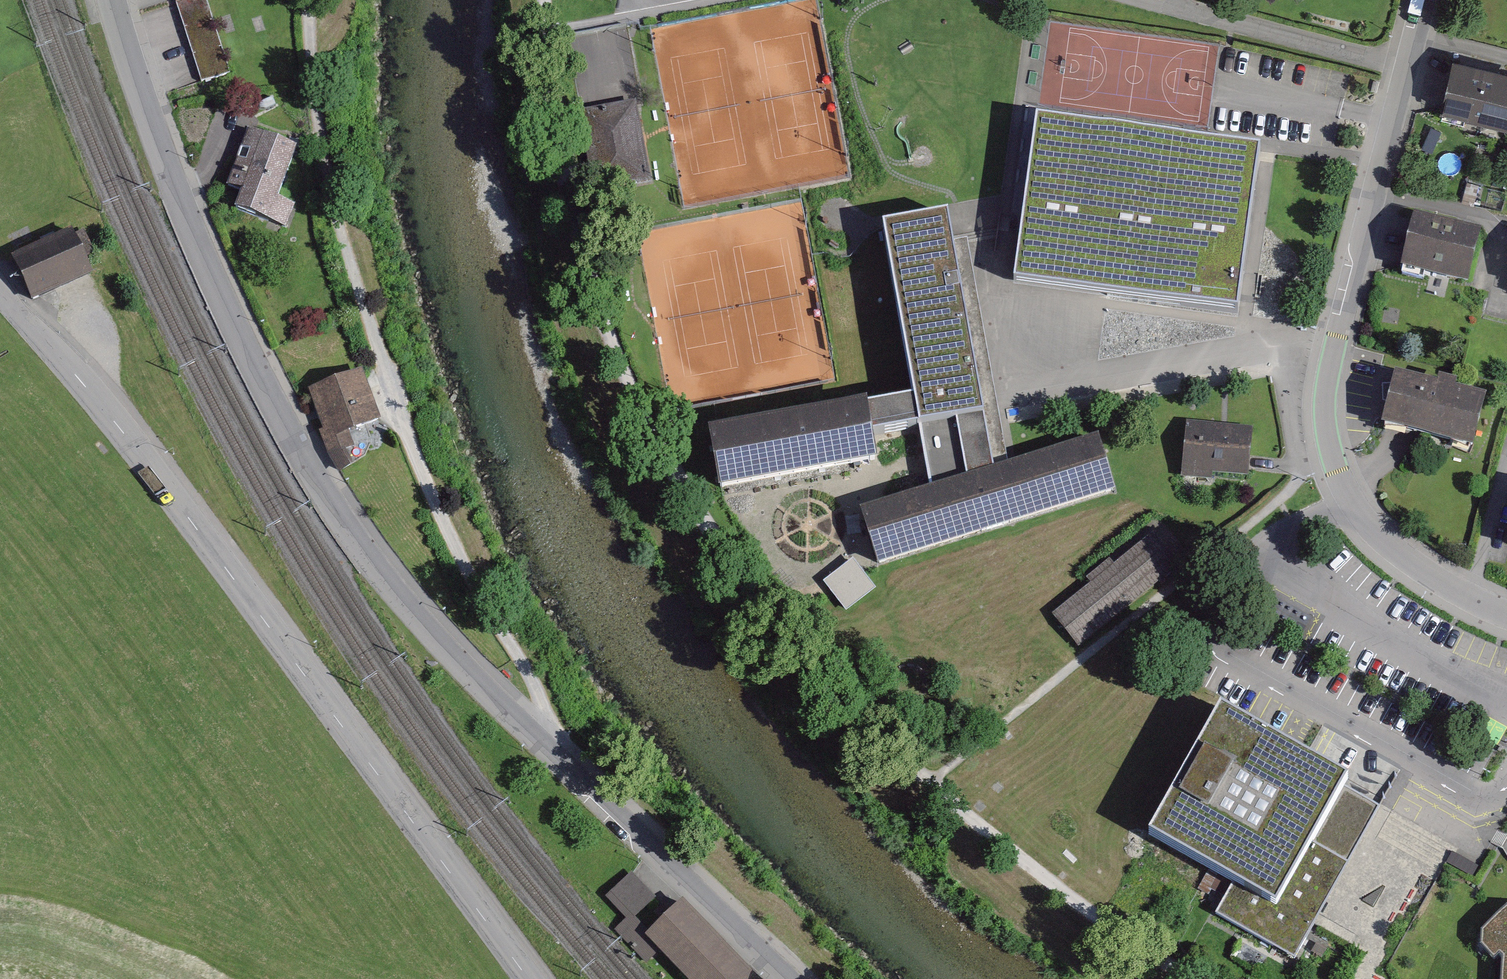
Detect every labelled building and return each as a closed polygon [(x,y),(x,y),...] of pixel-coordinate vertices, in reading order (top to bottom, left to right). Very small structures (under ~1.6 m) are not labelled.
[(179,5),(205,85),(240,74),(215,0),(194,0),(179,5)] [(1456,55),(1443,112),(1506,127),(1506,66),(1456,55)] [(655,182),(640,104),(594,112),(609,190),(655,182)] [(1258,150),(1044,123),(1023,281),(1238,309),(1258,150)] [(309,151),(256,133),(238,186),(261,194),(252,221),(297,236),(307,204),(293,199),(309,151)] [(1481,225),(1411,207),(1397,262),(1467,279),(1481,225)] [(971,216),(889,230),(919,402),(887,408),(892,438),(922,432),(999,418),(1007,418),(971,216)] [(76,221),(11,250),(32,297),(97,268),(76,221)] [(1490,388),(1394,364),(1380,422),(1476,446),(1490,388)] [(374,371),(322,392),(340,438),(334,440),(349,477),(370,468),(364,454),(371,451),(365,437),(396,425),(374,371)] [(887,408),(729,436),(739,493),(896,464),(892,438),(887,408)] [(999,418),(922,432),(932,485),(1007,462),(999,418)] [(1264,429),(1192,422),(1187,477),(1258,484),(1264,429)] [(932,485),(860,507),(878,566),(1115,493),(1097,434),(1007,462),(932,485)] [(1097,586),(1061,614),(1084,644),(1184,568),(1158,535),(1122,563),(1117,556),(1090,577),(1097,586)] [(853,557),(823,580),(846,610),(876,587),(853,557)] [(1356,782),(1220,703),(1145,829),(1228,877),(1209,909),(1290,957),(1346,863),(1319,847),(1352,791),(1356,782)] [(1379,807),(1352,791),(1319,847),(1346,863),(1379,807)] [(1478,865),(1452,851),(1446,861),(1472,876),(1478,865)] [(733,958),(682,905),(652,934),(634,916),(653,898),(630,875),(608,896),(631,919),(617,932),(644,961),(659,947),(690,978),(711,978),(733,958)] [(1487,938),(1487,950),(1506,965),(1506,918),(1487,938)] [(733,958),(711,978),(753,978),(733,958)]
